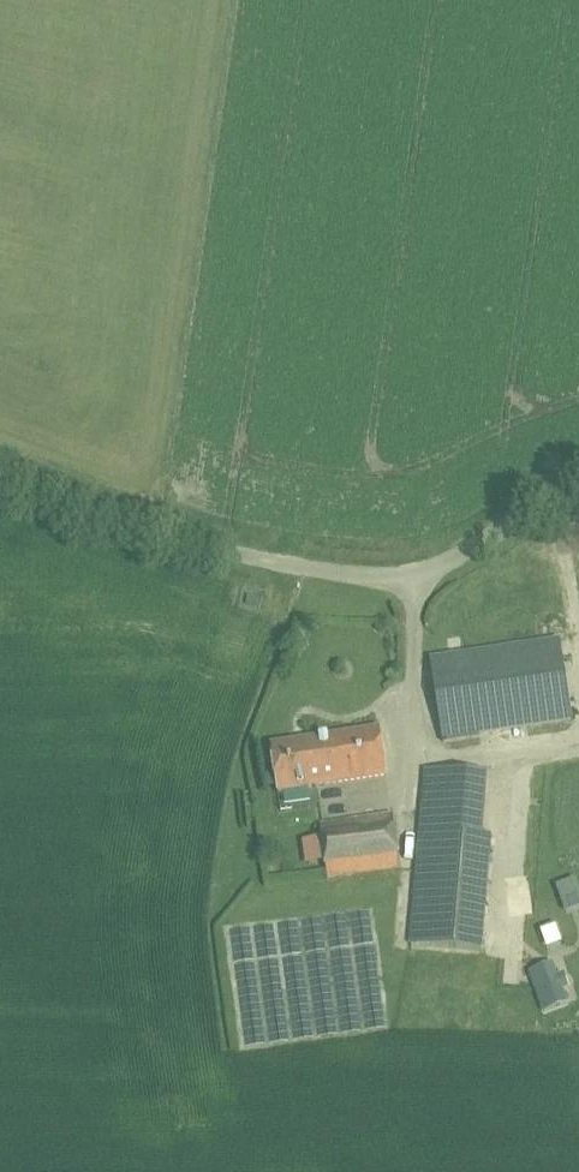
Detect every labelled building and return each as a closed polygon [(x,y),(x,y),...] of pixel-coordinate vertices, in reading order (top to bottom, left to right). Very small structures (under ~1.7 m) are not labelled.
[(431,660),(443,743),(479,737),(479,733),(571,719),(559,641),(431,660)] [(271,745),(278,793),(387,777),(380,729),(271,745)] [(410,944),(483,950),(493,836),(480,835),(485,774),(423,769),(418,833),(419,833),(410,944)] [(320,825),(327,876),(400,867),(392,815),(320,825)] [(403,892),(356,893),(356,917),(404,915),(403,892)] [(356,920),(353,895),(332,898),(335,923),(356,920)] [(553,964),(536,968),(540,982),(535,983),(538,995),(543,994),(547,1008),(563,1003),(559,989),(564,988),(561,977),(556,978),(553,964)]
